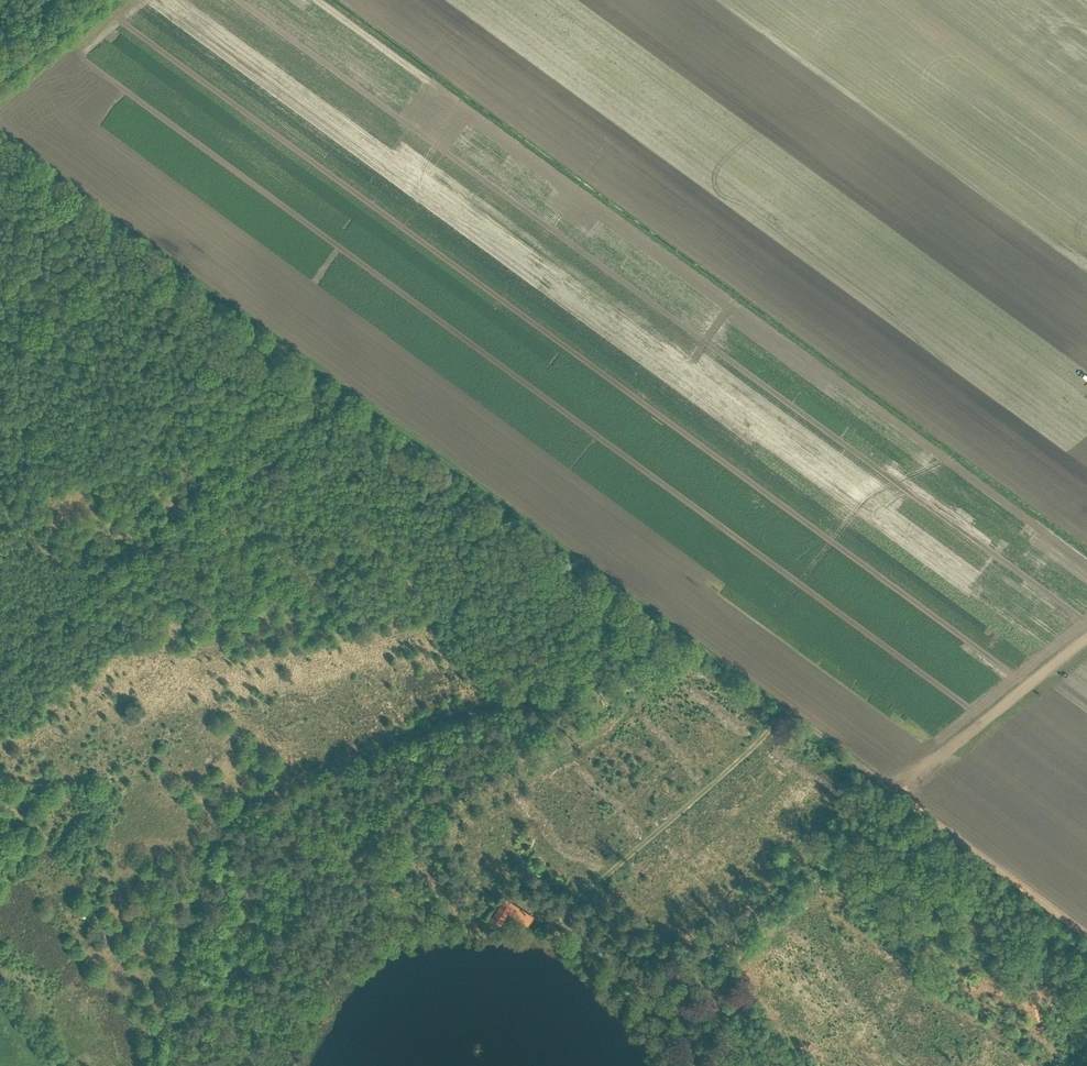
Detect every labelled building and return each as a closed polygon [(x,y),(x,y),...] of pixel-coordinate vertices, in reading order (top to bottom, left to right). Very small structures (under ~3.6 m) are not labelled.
[(533,916),(505,898),(491,919),(500,925),(508,913),(527,926),(533,916)]
